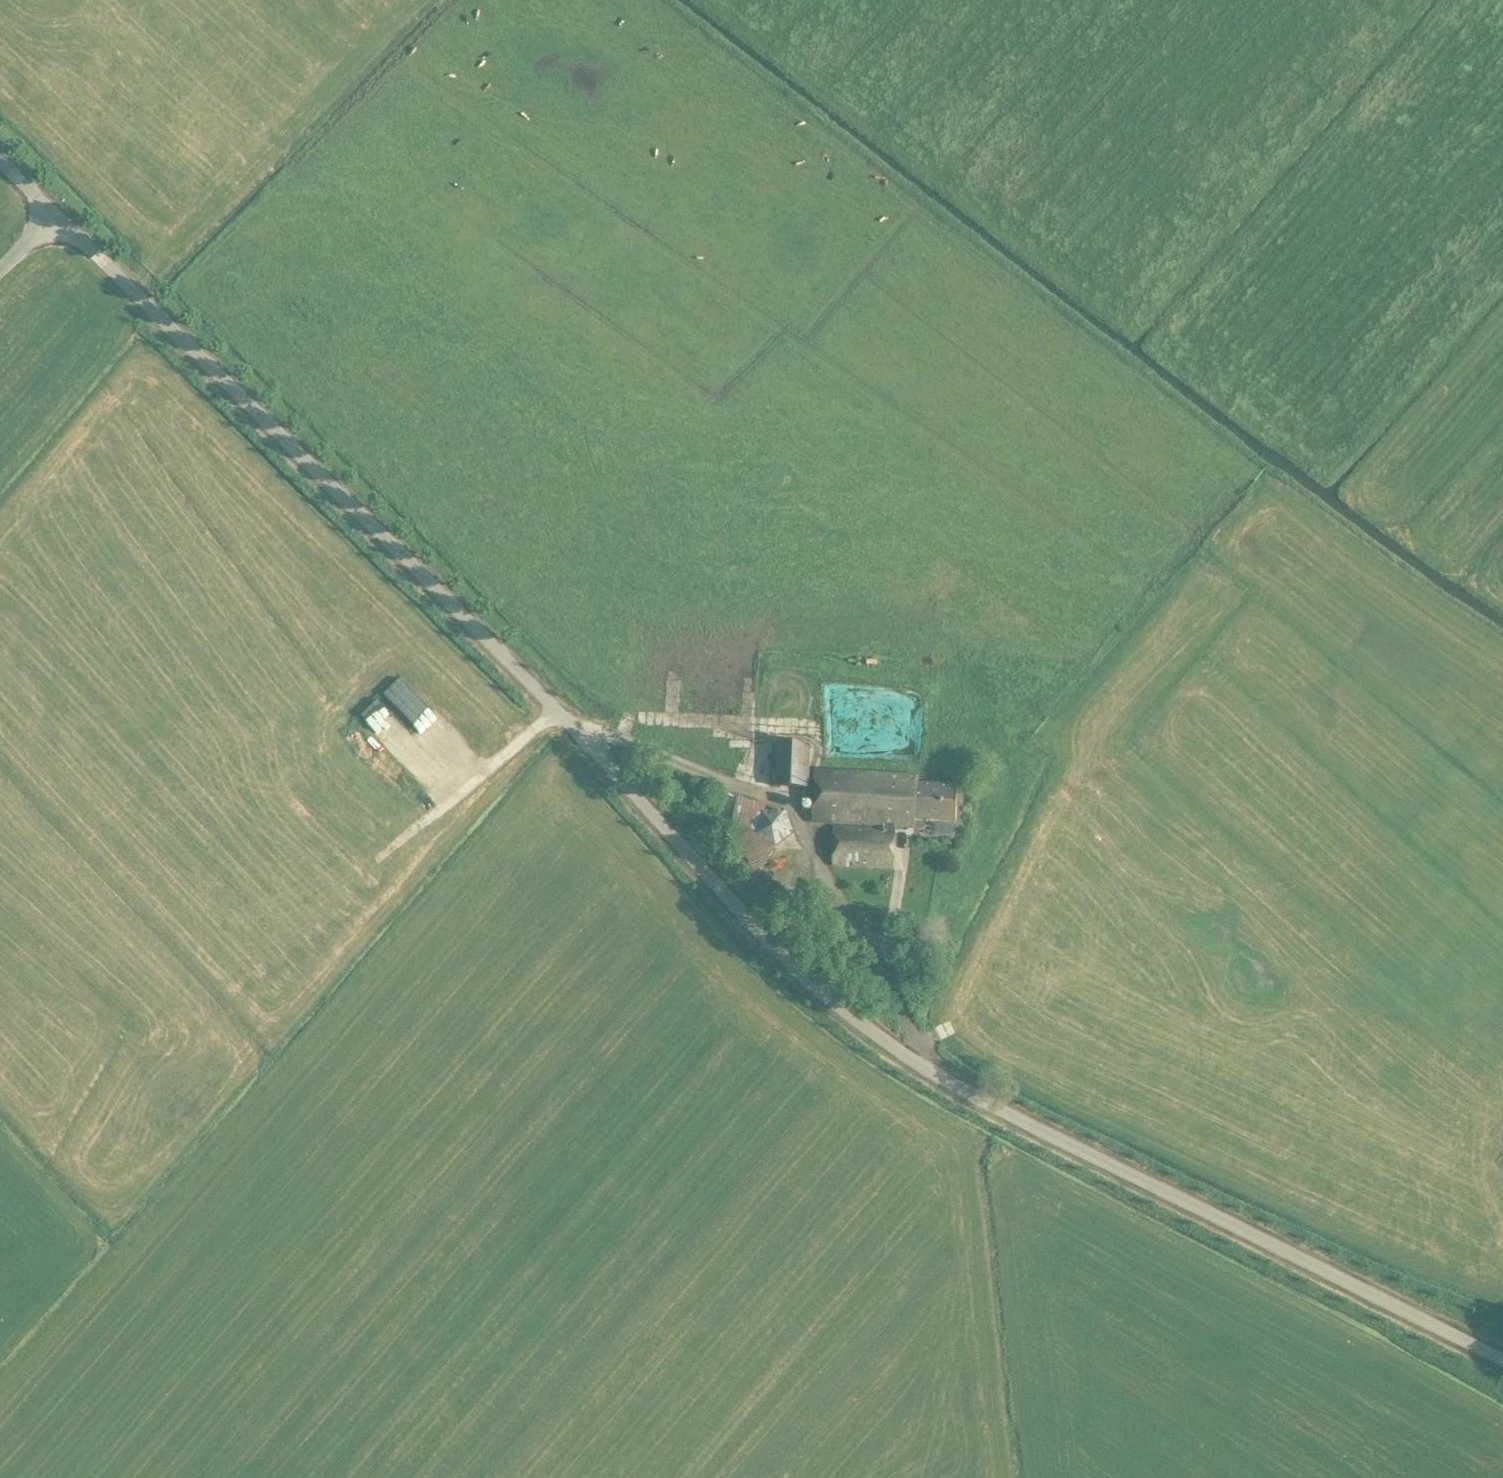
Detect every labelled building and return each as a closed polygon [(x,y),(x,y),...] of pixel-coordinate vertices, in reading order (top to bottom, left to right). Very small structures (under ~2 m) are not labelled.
[(371,698),(357,713),(395,748),(409,733),(371,698)] [(427,716),(423,701),(407,704),(410,720),(427,716)] [(415,738),(401,756),(415,767),(429,750),(415,738)] [(808,787),(810,743),(775,741),(773,786),(808,787)] [(883,830),(834,828),(832,863),(894,866),(896,825),(915,826),(916,817),(956,819),(958,786),(918,783),(918,776),(815,770),(812,819),(883,823),(883,830)] [(769,864),(776,849),(795,834),(789,811),(769,811),(769,807),(739,799),(734,825),(754,872),(769,864)]
